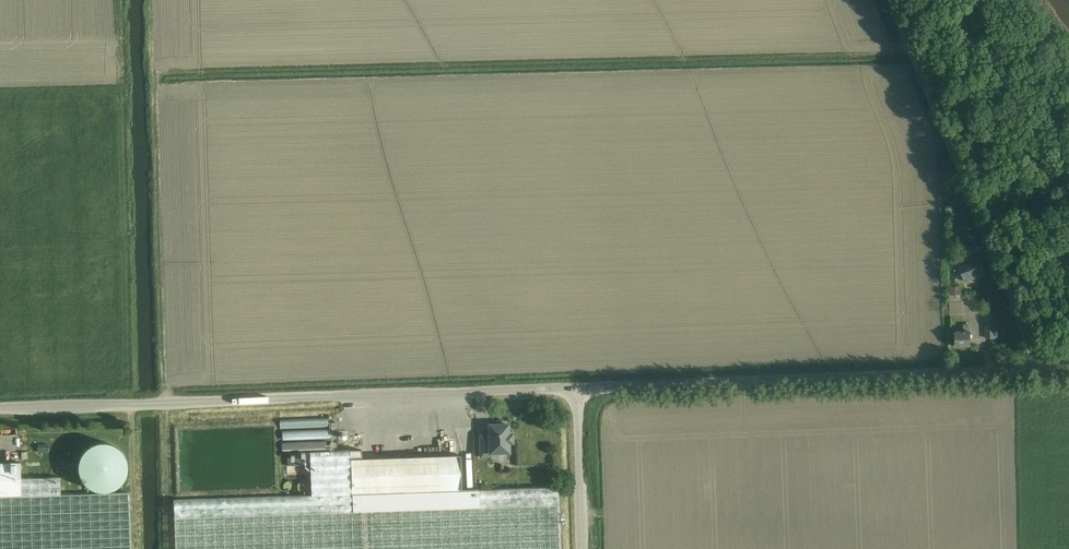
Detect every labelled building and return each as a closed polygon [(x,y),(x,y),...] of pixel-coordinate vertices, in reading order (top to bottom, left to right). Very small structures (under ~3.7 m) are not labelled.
[(986,273),(978,255),(958,263),(965,281),(986,273)] [(949,295),(949,302),(949,314),(962,314),(961,287),(950,287),(950,295),(949,295)] [(1002,318),(994,317),(994,331),(1008,332),(1008,326),(1002,326),(1002,318)] [(955,332),(955,335),(956,346),(971,346),(970,325),(962,325),(962,332),(955,332)] [(350,436),(365,431),(362,424),(348,428),(350,436)] [(480,435),(481,449),(481,456),(491,455),(491,452),(508,451),(508,446),(508,442),(512,442),(512,434),(508,434),(507,424),(489,425),(489,435),(480,435)] [(373,441),(362,443),(363,450),(373,448),(373,441)] [(558,487),(461,490),(460,455),(438,455),(362,458),(361,449),(310,451),(311,495),(173,500),(175,548),(560,548),(558,487)] [(126,462),(101,458),(102,451),(95,450),(92,477),(135,482),(138,455),(127,454),(126,462)] [(307,452),(287,452),(287,466),(308,465),(307,452)] [(129,503),(129,492),(60,494),(60,477),(20,478),(20,462),(0,463),(0,548),(131,548),(129,503)] [(288,492),(289,492),(290,492),(291,492),(292,492),(293,491),(294,490),(295,489),(295,488),(295,487),(295,486),(295,485),(294,484),(294,483),(293,482),(292,482),(291,481),(290,481),(289,481),(288,481),(287,481),(286,482),(285,482),(285,483),(284,484),(284,485),(283,486),(283,487),(283,488),(284,489),(284,490),(285,490),(285,491),(286,492),(287,492),(288,492)] [(302,492),(303,492),(304,492),(305,492),(306,492),(307,491),(308,490),(308,489),(309,488),(309,487),(309,486),(309,485),(309,484),(308,484),(308,483),(307,482),(306,481),(305,481),(304,481),(303,481),(302,481),(301,481),(300,481),(299,482),(299,483),(298,484),(297,485),(297,486),(297,488),(298,488),(298,489),(299,490),(299,491),(300,492),(301,492),(302,492)]
